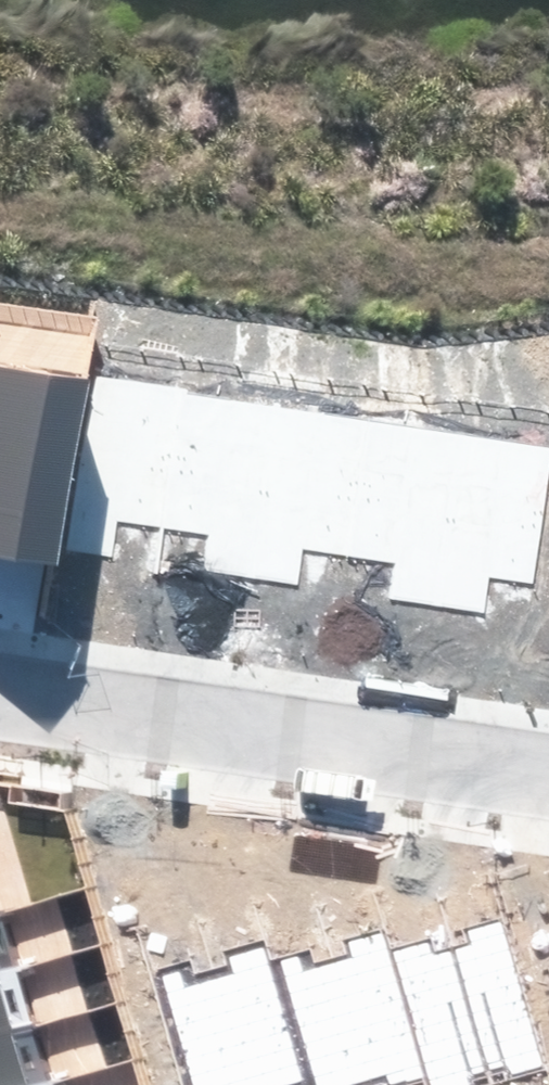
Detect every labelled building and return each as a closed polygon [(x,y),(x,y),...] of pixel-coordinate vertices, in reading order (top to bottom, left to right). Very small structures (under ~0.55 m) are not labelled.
[(0,365),(0,556),(58,565),(88,380),(0,365)] [(167,528),(189,391),(96,376),(69,550),(114,557),(120,521),(167,528)] [(280,405),(189,391),(167,528),(212,535),(206,571),(253,578),(280,405)] [(348,556),(369,419),(280,405),(253,578),(299,585),(305,549),(348,556)] [(466,434),(369,419),(348,556),(395,563),(389,599),(439,607),(466,434)] [(548,484),(548,447),(466,434),(439,607),(485,614),(490,578),(533,585),(548,484)] [(16,967),(1,915),(0,915),(0,971),(16,967)] [(469,946),(451,951),(489,1084),(543,1069),(501,920),(464,930),(469,946)] [(331,959),(366,1084),(396,1084),(423,1077),(387,952),(381,928),(344,939),(348,954),(331,959)] [(212,970),(245,1084),(303,1084),(268,961),(263,940),(225,950),(230,965),(212,970)] [(451,951),(433,956),(429,940),(387,952),(423,1077),(425,1084),(487,1084),(489,1084),(451,951)] [(331,959),(313,964),(309,948),(268,961),(303,1084),(366,1084),(331,959)] [(212,970),(195,975),(190,959),(154,970),(186,1084),(245,1084),(212,970)] [(33,1025),(16,967),(0,971),(0,1034),(33,1025)] [(49,1083),(33,1025),(0,1034),(0,1084),(41,1084),(49,1083)]
